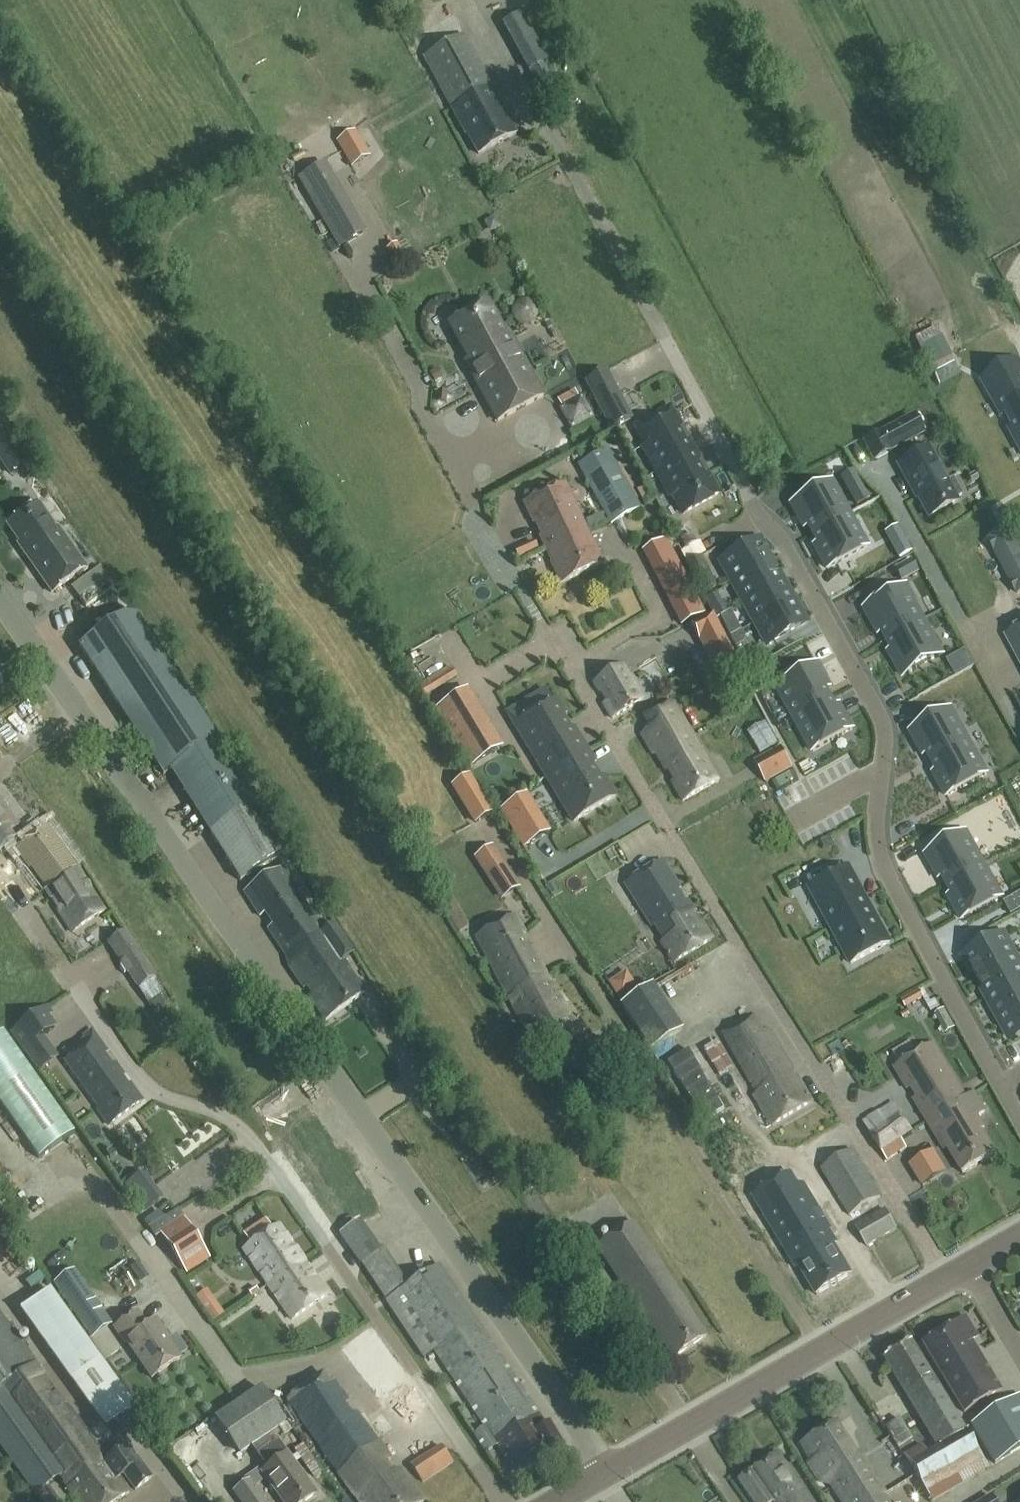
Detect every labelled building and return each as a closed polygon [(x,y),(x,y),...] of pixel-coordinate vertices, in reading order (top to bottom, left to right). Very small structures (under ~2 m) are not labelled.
[(521,13),(503,22),(529,71),(547,61),(521,13)] [(493,87),(464,35),(424,57),(465,134),(467,133),(478,154),(516,133),(508,118),(505,118),(501,111),(503,109),(491,88),(493,87)] [(355,128),(338,140),(352,162),(369,150),(355,128)] [(340,249),(367,233),(325,162),(298,179),(340,249)] [(404,256),(397,243),(388,248),(395,261),(404,256)] [(510,316),(526,325),(534,310),(518,301),(510,316)] [(506,336),(488,303),(449,324),(461,345),(465,344),(471,355),(465,362),(498,421),(543,396),(510,334),(506,336)] [(1019,363),(984,382),(1019,447),(1019,365),(1019,363)] [(630,418),(613,386),(605,372),(586,382),(594,397),(611,428),(630,418)] [(590,422),(570,377),(544,388),(563,433),(590,422)] [(642,447),(656,472),(694,451),(670,408),(635,428),(645,446),(642,447)] [(921,434),(911,417),(865,442),(875,459),(921,434)] [(18,449),(4,430),(0,433),(0,459),(1,461),(10,475),(27,463),(18,449)] [(906,460),(899,464),(912,487),(929,517),(958,502),(956,498),(962,495),(954,480),(948,483),(928,447),(906,460)] [(718,494),(694,451),(656,472),(670,497),(673,495),(683,513),(718,494)] [(614,463),(585,478),(610,523),(638,507),(614,463)] [(809,525),(813,534),(849,514),(830,482),(791,504),(804,528),(809,525)] [(547,551),(587,532),(564,484),(524,503),(533,522),(537,522),(543,534),(540,536),(547,551)] [(869,497),(864,487),(852,494),(858,503),(869,497)] [(57,528),(39,503),(8,525),(26,550),(24,551),(52,592),(87,568),(59,527),(57,528)] [(814,545),(827,569),(867,547),(849,514),(813,534),(818,543),(814,545)] [(990,539),(996,551),(1011,580),(1018,592),(1019,591),(1019,551),(1009,529),(990,539)] [(587,532),(547,551),(552,561),(550,562),(560,583),(603,563),(593,542),(592,543),(587,532)] [(697,540),(692,532),(682,538),(686,546),(697,540)] [(911,552),(902,537),(891,543),(899,558),(911,552)] [(644,550),(642,552),(675,617),(680,625),(704,613),(666,539),(651,547),(644,550)] [(722,563),(733,583),(771,562),(760,541),(722,563)] [(709,578),(700,559),(687,565),(696,584),(709,578)] [(917,572),(911,560),(895,569),(902,581),(917,572)] [(733,583),(744,603),(782,582),(771,562),(733,583)] [(81,607),(111,593),(100,571),(70,585),(81,607)] [(782,582),(744,603),(756,624),(794,602),(782,582)] [(884,632),(889,640),(924,621),(906,588),(866,610),(880,634),(884,632)] [(705,600),(710,609),(721,603),(716,594),(705,600)] [(756,624),(767,644),(805,622),(794,602),(756,624)] [(720,617),(724,623),(734,618),(730,611),(720,617)] [(79,647),(163,775),(217,740),(133,612),(79,647)] [(713,669),(735,658),(713,614),(691,624),(713,669)] [(889,651),(903,675),(942,653),(924,621),(889,640),(894,649),(889,651)] [(1005,636),(1019,663),(1019,628),(1005,636)] [(966,650),(957,655),(965,671),(975,665),(968,654),(966,650)] [(765,661),(759,652),(750,657),(755,666),(765,661)] [(641,701),(631,680),(622,665),(593,682),(599,692),(602,691),(608,701),(602,704),(610,718),(641,701)] [(450,666),(428,680),(434,690),(456,676),(450,666)] [(780,691),(798,723),(833,704),(828,695),(833,693),(819,669),(780,691)] [(514,727),(546,779),(587,753),(571,728),(566,730),(560,720),(564,717),(554,701),(551,704),(543,692),(526,703),(533,714),(514,727)] [(676,714),(670,703),(643,718),(648,728),(640,734),(652,755),(655,753),(665,770),(667,769),(674,780),(671,782),(682,801),(717,781),(678,713),(676,714)] [(838,712),(833,704),(798,723),(816,756),(856,734),(842,710),(838,712)] [(446,725),(471,765),(497,750),(472,709),(446,725)] [(951,709),(911,731),(924,755),(929,753),(933,761),(969,742),(951,709)] [(759,753),(777,743),(765,722),(747,732),(759,753)] [(969,742),(933,761),(938,770),(934,772),(948,796),(987,774),(969,742)] [(765,782),(792,768),(781,747),(754,761),(765,782)] [(587,753),(546,779),(574,823),(614,797),(601,776),(596,778),(590,767),(593,764),(587,753)] [(213,832),(253,807),(230,770),(190,795),(213,832)] [(1000,775),(984,791),(990,798),(1007,783),(1000,775)] [(0,797),(0,851),(15,840),(9,832),(20,824),(0,797)] [(491,814),(481,798),(466,807),(476,823),(491,814)] [(519,816),(510,802),(498,809),(521,847),(544,832),(530,809),(519,816)] [(212,833),(241,880),(287,851),(257,804),(253,807),(213,832),(212,833)] [(47,890),(79,869),(78,867),(83,863),(76,855),(71,859),(62,847),(64,846),(48,827),(15,853),(28,869),(29,868),(47,890)] [(966,832),(926,854),(939,878),(944,876),(948,885),(984,865),(966,832)] [(520,888),(492,846),(473,858),(501,900),(520,888)] [(680,889),(663,861),(626,884),(652,927),(653,926),(663,942),(662,943),(674,962),(711,939),(699,920),(698,921),(692,912),(693,911),(686,900),(683,900),(677,892),(680,889)] [(984,865),(948,885),(953,894),(949,896),(963,920),(1002,898),(984,865)] [(325,932),(298,893),(300,891),(283,866),(244,892),(284,953),(289,968),(303,989),(307,986),(312,993),(308,996),(325,1020),(365,993),(349,969),(350,968),(340,955),(350,948),(334,925),(325,932)] [(890,942),(849,867),(810,888),(851,963),(890,942)] [(72,931),(105,911),(79,869),(47,890),(48,891),(59,909),(58,909),(72,931)] [(1019,894),(1004,902),(1011,915),(1019,910),(1019,896),(1019,894)] [(476,937),(506,995),(546,976),(531,947),(525,948),(519,937),(525,933),(516,916),(476,937)] [(166,992),(156,978),(156,977),(125,931),(118,935),(107,942),(138,989),(137,990),(147,1004),(152,1011),(170,998),(166,992)] [(978,979),(1016,957),(1004,936),(966,957),(978,979)] [(1019,979),(1019,964),(1016,957),(978,979),(988,997),(1019,979)] [(546,976),(506,995),(510,1003),(516,1015),(530,1037),(540,1053),(584,1029),(568,1004),(564,1006),(558,995),(561,994),(554,983),(551,985),(546,976)] [(1019,1005),(1019,979),(988,997),(999,1017),(1019,1005)] [(650,1050),(654,1048),(681,1030),(652,986),(621,1006),(650,1050)] [(906,1007),(924,997),(920,989),(901,999),(906,1007)] [(1019,1033),(1019,1005),(999,1017),(1011,1038),(1019,1033)] [(43,1036),(55,1027),(48,1017),(52,1014),(47,1007),(12,1032),(15,1036),(17,1035),(27,1048),(43,1036)] [(762,1032),(751,1015),(723,1033),(755,1091),(755,1097),(773,1125),(812,1101),(798,1078),(794,1080),(792,1075),(795,1071),(770,1030),(762,1032)] [(92,1031),(66,1050),(70,1056),(66,1059),(99,1106),(98,1107),(109,1123),(143,1099),(92,1031)] [(65,1127),(4,1035),(0,1038),(0,1109),(28,1151),(65,1127)] [(934,1043),(897,1066),(916,1097),(912,1100),(925,1122),(975,1093),(974,1092),(965,1096),(951,1071),(934,1043)] [(698,1080),(727,1122),(751,1105),(721,1063),(698,1080)] [(975,1093),(925,1122),(934,1136),(939,1134),(963,1174),(996,1154),(980,1128),(985,1126),(979,1116),(986,1112),(975,1093)] [(880,1149),(911,1131),(894,1103),(864,1122),(880,1149)] [(911,1131),(880,1149),(887,1161),(907,1147),(901,1139),(912,1133),(911,1131)] [(850,1215),(881,1196),(853,1150),(822,1169),(850,1215)] [(163,1177),(175,1201),(215,1180),(203,1157),(163,1177)] [(932,1179),(920,1160),(910,1166),(922,1185),(932,1179)] [(792,1175),(754,1198),(796,1268),(800,1266),(818,1295),(852,1275),(834,1245),(838,1242),(830,1229),(831,1229),(805,1184),(798,1185),(792,1175)] [(867,1246),(896,1229),(885,1210),(856,1227),(867,1246)] [(185,1219),(160,1234),(187,1274),(209,1260),(185,1219)] [(243,1249),(267,1285),(303,1260),(280,1225),(270,1231),(263,1220),(243,1234),(250,1244),(243,1249)] [(359,1221),(339,1234),(359,1263),(360,1263),(384,1298),(405,1283),(381,1248),(379,1250),(359,1221)] [(706,1338),(685,1306),(687,1305),(633,1223),(596,1247),(650,1329),(652,1328),(672,1360),(706,1338)] [(303,1260),(267,1285),(290,1320),(327,1296),(303,1260)] [(545,1426),(440,1265),(386,1300),(423,1358),(434,1351),(484,1428),(473,1435),(485,1452),(496,1445),(516,1476),(547,1458),(563,1449),(548,1425),(545,1426)] [(105,1361),(121,1350),(106,1328),(112,1325),(81,1280),(61,1294),(91,1337),(89,1339),(105,1361)] [(204,1291),(193,1300),(211,1325),(223,1317),(204,1291)] [(31,1305),(116,1424),(135,1410),(50,1292),(31,1305)] [(137,1312),(114,1328),(125,1343),(126,1342),(151,1378),(180,1358),(178,1356),(187,1350),(175,1334),(167,1340),(162,1334),(164,1333),(155,1320),(147,1326),(137,1312)] [(0,1316),(0,1446),(35,1495),(37,1494),(43,1501),(61,1501),(48,1486),(60,1477),(78,1501),(115,1501),(129,1492),(117,1476),(122,1472),(134,1489),(151,1478),(140,1462),(138,1463),(127,1447),(108,1460),(68,1405),(64,1405),(0,1316)] [(963,1412),(1000,1390),(972,1340),(977,1337),(965,1317),(922,1342),(963,1412)] [(407,1378),(370,1328),(342,1348),(379,1398),(407,1378)] [(936,1445),(963,1428),(911,1342),(883,1358),(936,1445)] [(322,1374),(287,1400),(320,1447),(339,1476),(358,1501),(421,1501),(422,1501),(399,1470),(395,1472),(387,1461),(390,1459),(356,1413),(350,1415),(344,1404),(347,1401),(334,1382),(330,1384),(322,1374)] [(261,1389),(216,1420),(239,1455),(250,1448),(256,1455),(257,1455),(264,1465),(239,1483),(242,1487),(234,1493),(240,1501),(265,1501),(254,1486),(265,1478),(282,1501),(305,1501),(316,1494),(287,1454),(287,1455),(277,1441),(291,1431),(285,1424),(261,1389)] [(1019,1395),(1009,1402),(1008,1401),(970,1425),(994,1465),(1019,1450),(1019,1396),(1019,1395)] [(897,1447),(898,1447),(912,1437),(899,1418),(884,1428),(897,1447)] [(884,1495),(883,1494),(885,1493),(860,1453),(857,1455),(835,1421),(800,1443),(808,1457),(806,1464),(819,1484),(829,1487),(839,1501),(873,1501),(884,1495)] [(963,1428),(936,1445),(937,1447),(926,1454),(921,1444),(903,1454),(931,1501),(987,1469),(966,1430),(964,1431),(963,1428)] [(422,1483),(452,1462),(440,1446),(411,1466),(422,1483)] [(776,1452),(738,1480),(753,1501),(812,1501),(776,1452)]
